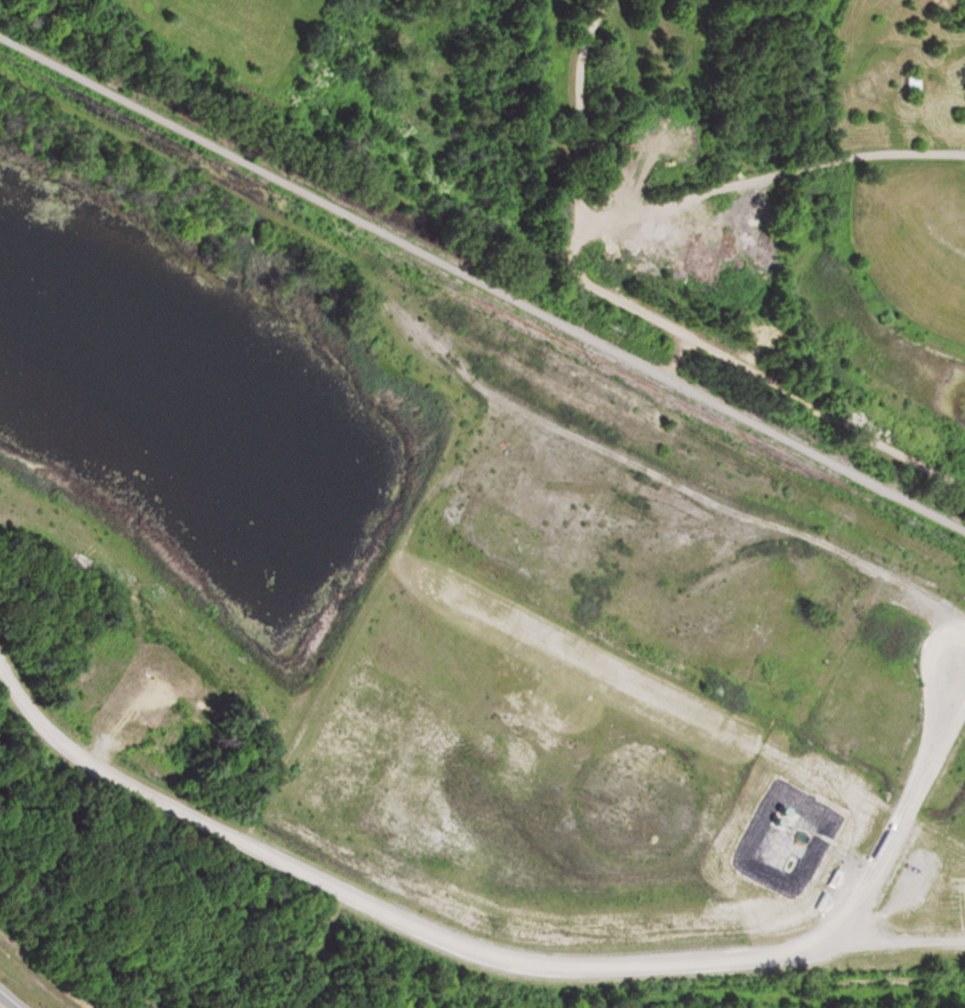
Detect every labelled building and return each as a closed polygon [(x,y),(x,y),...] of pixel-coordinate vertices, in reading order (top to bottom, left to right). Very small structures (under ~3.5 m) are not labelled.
[(901,94),(910,94),(910,74),(901,74),(901,94)]
